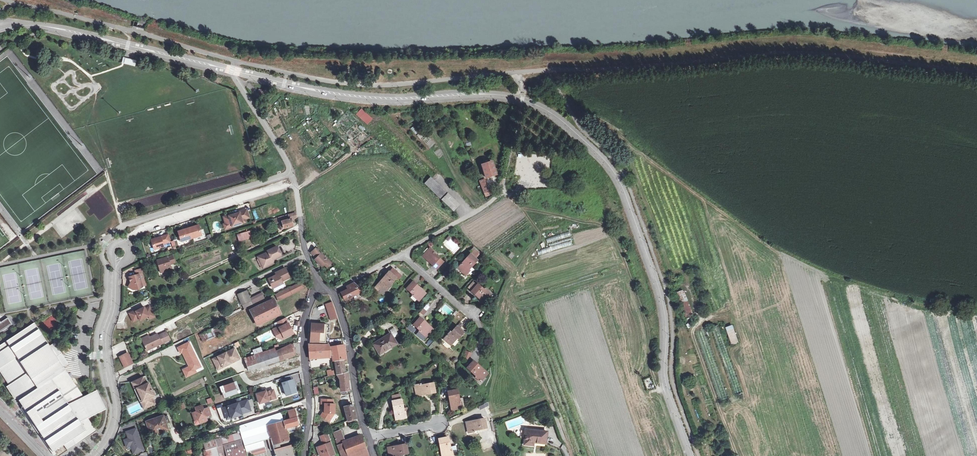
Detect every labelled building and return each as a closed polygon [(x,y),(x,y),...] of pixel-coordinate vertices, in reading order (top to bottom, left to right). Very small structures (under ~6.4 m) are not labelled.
[(361,108),(355,115),(367,125),(373,119),(361,108)] [(482,165),(486,178),(496,174),(492,162),(482,165)] [(430,177),(423,184),(453,211),(460,204),(430,177)] [(490,194),(487,185),(482,187),(485,196),(490,194)] [(249,218),(247,210),(239,212),(239,213),(229,216),(229,215),(224,217),(226,224),(231,223),(232,226),(245,222),(244,219),(249,218)] [(293,226),(291,219),(296,217),(295,213),(281,218),(284,228),(293,226)] [(201,236),(198,225),(188,228),(191,239),(201,236)] [(188,228),(178,232),(181,242),(191,239),(188,228)] [(236,235),(239,242),(251,238),(249,231),(236,235)] [(170,242),(168,235),(151,240),(154,250),(164,247),(163,244),(170,242)] [(450,237),(443,244),(454,255),(461,248),(450,237)] [(267,266),(271,264),(270,262),(281,256),(277,247),(268,251),(268,252),(258,257),(262,266),(266,264),(267,266)] [(480,253),(475,247),(471,252),(477,257),(480,253)] [(331,264),(315,248),(311,252),(317,258),(315,259),(322,267),(324,264),(327,267),(331,264)] [(434,252),(430,249),(423,256),(436,269),(442,262),(433,253),(434,252)] [(466,275),(470,271),(469,270),(477,261),(470,255),(458,268),(466,275)] [(176,263),(174,256),(159,260),(163,272),(173,269),(171,263),(172,263),(173,264),(176,263)] [(135,275),(127,277),(130,291),(147,288),(143,268),(134,270),(135,275)] [(275,287),(273,288),(274,291),(275,291),(284,287),(284,285),(283,283),(281,281),(289,277),(285,269),(277,272),(278,275),(270,278),(275,287)] [(396,278),(389,272),(375,287),(383,294),(391,285),(390,285),(396,278)] [(303,282),(274,293),(277,301),(304,290),(303,286),(305,286),(303,282)] [(426,293),(413,282),(407,289),(414,295),(413,296),(419,301),(426,293)] [(340,290),(342,292),(341,292),(346,303),(347,303),(350,302),(350,301),(349,298),(360,292),(361,296),(364,297),(367,296),(368,297),(370,296),(364,291),(363,291),(354,283),(340,290)] [(485,290),(478,284),(471,291),(484,303),(491,295),(485,289),(485,290)] [(238,295),(242,305),(250,301),(246,292),(238,295)] [(251,310),(258,324),(280,314),(273,299),(251,310)] [(331,321),(338,318),(332,302),(326,304),(331,321)] [(128,313),(132,324),(148,317),(150,320),(155,318),(150,304),(128,313)] [(424,317),(428,312),(423,309),(419,313),(424,317)] [(47,331),(58,327),(54,316),(48,319),(50,326),(46,327),(47,331)] [(288,323),(285,318),(277,321),(280,327),(274,330),(277,338),(281,339),(293,333),(290,328),(289,329),(287,324),(288,323)] [(432,329),(420,318),(414,324),(420,330),(419,331),(426,336),(432,329)] [(21,409),(33,427),(34,427),(54,455),(56,454),(54,451),(64,445),(68,450),(96,431),(88,418),(106,409),(96,391),(83,397),(64,367),(69,364),(55,343),(50,346),(34,323),(0,345),(0,372),(9,385),(7,386),(15,399),(17,397),(22,406),(21,409)] [(221,325),(199,335),(203,342),(205,341),(207,345),(215,342),(213,338),(224,332),(221,325)] [(733,325),(726,327),(732,345),(740,343),(733,325)] [(451,333),(450,332),(444,339),(451,345),(457,338),(458,339),(464,332),(457,326),(452,333),(451,333)] [(714,336),(721,334),(718,326),(711,328),(714,336)] [(325,328),(310,327),(310,342),(325,343),(325,340),(325,328)] [(389,332),(396,337),(399,333),(392,328),(389,332)] [(397,344),(390,334),(374,344),(380,354),(397,344)] [(156,335),(143,342),(147,351),(165,343),(161,335),(157,337),(156,335)] [(434,341),(429,347),(431,349),(437,343),(434,341)] [(189,342),(178,348),(180,353),(183,352),(189,365),(189,367),(186,368),(188,373),(195,369),(201,367),(189,342)] [(316,345),(309,345),(308,345),(310,358),(317,358),(316,345)] [(345,346),(332,348),(333,356),(334,361),(335,361),(343,360),(346,359),(345,346)] [(294,355),(292,347),(283,351),(264,357),(262,353),(244,359),(249,371),(294,355)] [(235,348),(213,359),(216,367),(221,364),(223,367),(236,361),(232,355),(236,352),(235,348)] [(465,350),(462,358),(469,361),(472,353),(465,350)] [(128,353),(119,357),(124,367),(132,363),(128,353)] [(343,360),(335,361),(337,374),(340,374),(345,373),(345,372),(343,360)] [(487,373),(474,361),(467,368),(477,377),(476,377),(480,381),(487,373)] [(188,373),(186,368),(183,370),(186,377),(196,372),(195,369),(188,373)] [(147,408),(155,404),(152,397),(155,396),(149,383),(146,384),(143,377),(135,381),(138,388),(137,388),(143,401),(144,401),(147,408)] [(281,383),(285,397),(298,393),(293,379),(281,383)] [(219,387),(223,399),(240,393),(236,382),(219,387)] [(421,386),(420,384),(415,386),(417,395),(435,392),(433,384),(421,386)] [(263,392),(256,394),(259,404),(276,398),(273,390),(267,392),(266,392),(265,391),(263,392)] [(462,407),(461,402),(460,402),(457,390),(448,392),(452,409),(462,407)] [(252,399),(228,407),(231,418),(238,416),(238,414),(241,413),(250,410),(249,407),(254,406),(252,399)] [(404,412),(401,400),(393,401),(396,419),(406,418),(405,412),(404,412)] [(353,405),(345,407),(348,421),(356,419),(353,405)] [(192,413),(194,421),(194,422),(194,423),(194,424),(195,425),(196,426),(197,426),(198,426),(198,425),(199,425),(200,424),(200,423),(207,420),(206,418),(205,417),(206,415),(207,416),(211,415),(208,408),(203,409),(202,406),(200,406),(200,408),(196,409),(197,412),(192,413)] [(332,421),(333,406),(316,406),(316,420),(332,421)] [(231,418),(228,407),(223,408),(227,419),(231,418)] [(227,455),(251,455),(250,451),(265,446),(263,440),(270,438),(276,455),(293,455),(285,428),(298,425),(294,409),(289,410),(290,419),(283,421),(281,413),(238,426),(245,448),(226,454),(227,455)] [(147,422),(150,433),(162,429),(163,431),(168,429),(163,416),(147,422)] [(468,433),(474,431),(474,430),(486,427),(484,419),(466,422),(468,433)] [(136,429),(127,431),(129,438),(125,440),(127,446),(130,444),(134,446),(136,452),(143,449),(136,429)] [(333,433),(342,455),(344,455),(354,452),(349,441),(345,443),(340,430),(333,433)] [(547,432),(526,430),(524,444),(531,444),(531,441),(546,443),(547,432)] [(328,436),(321,439),(323,445),(317,447),(319,453),(322,452),(323,455),(328,455),(335,454),(328,436)] [(439,439),(442,455),(453,455),(452,450),(450,451),(448,437),(439,439)] [(390,455),(395,455),(408,453),(406,444),(388,448),(390,455)] [(184,455),(195,453),(193,446),(183,448),(184,455)]
